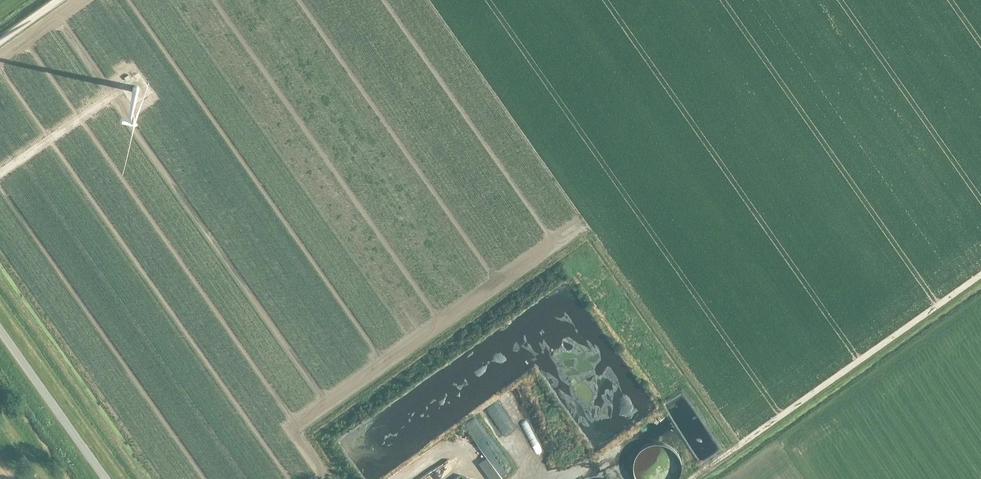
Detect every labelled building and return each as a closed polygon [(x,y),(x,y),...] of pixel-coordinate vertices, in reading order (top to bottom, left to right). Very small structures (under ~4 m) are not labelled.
[(144,96),(150,92),(138,71),(132,75),(144,96)] [(605,401),(625,427),(639,416),(619,390),(605,401)] [(650,444),(647,445),(643,447),(640,450),(638,452),(636,456),(634,460),(633,465),(633,469),(634,473),(635,477),(636,478),(680,478),(681,477),(682,474),(682,470),(683,467),(682,463),(681,459),(680,457),(679,454),(677,452),(674,448),(671,446),(669,445),(665,444),(661,443),(657,443),(652,443),(650,444)] [(457,471),(465,467),(462,461),(440,471),(444,478),(461,478),(457,471)] [(444,464),(436,468),(439,473),(446,469),(444,464)]
